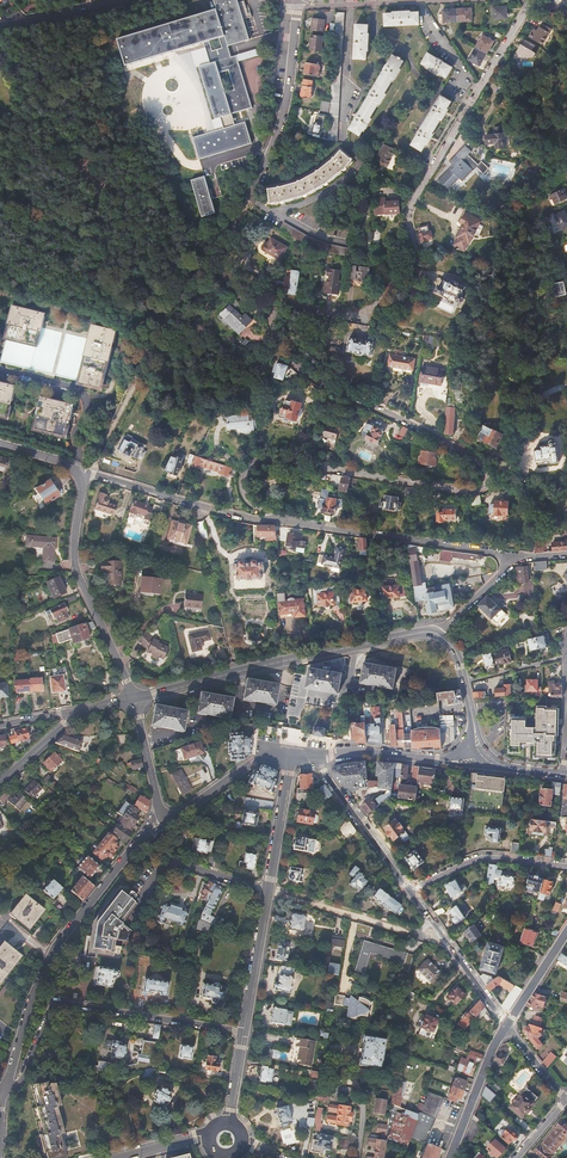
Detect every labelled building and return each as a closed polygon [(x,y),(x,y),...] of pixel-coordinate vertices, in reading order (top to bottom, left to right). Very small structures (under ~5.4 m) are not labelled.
[(217,8),(118,38),(126,65),(193,45),(204,41),(210,63),(200,66),(215,118),(221,117),(224,127),(193,137),(200,158),(252,142),(246,120),(235,124),(232,113),(253,107),(238,54),(232,56),(229,45),(250,38),(244,18),(250,16),(245,0),(239,2),(238,0),(215,0),(217,8)] [(506,6),(493,7),(493,19),(507,18),(506,6)] [(443,9),(443,14),(439,14),(440,22),(471,21),(471,8),(443,9)] [(392,11),(392,13),(384,13),(384,26),(419,25),(419,12),(410,12),(410,11),(392,11)] [(344,12),(335,12),(334,32),(333,52),(332,81),(331,101),(330,111),(328,140),(337,142),(344,12)] [(538,21),(542,16),(537,13),(533,18),(538,21)] [(311,18),(310,30),(323,31),(324,19),(311,18)] [(529,37),(542,45),(551,29),(542,23),(537,31),(534,28),(529,37)] [(369,33),(368,33),(368,25),(355,24),(354,58),(366,59),(367,50),(368,50),(369,33)] [(311,35),(310,50),(321,51),(322,35),(311,35)] [(493,41),(483,35),(468,59),(479,65),(493,41)] [(533,57),(539,48),(525,40),(522,44),(521,43),(513,57),(533,57)] [(193,45),(200,66),(210,63),(204,41),(193,45)] [(421,63),(428,67),(427,69),(438,75),(438,73),(446,78),(452,67),(442,61),(438,58),(438,59),(427,52),(421,63)] [(360,136),(364,129),(366,130),(372,119),(371,118),(379,103),(381,104),(386,94),(385,93),(394,78),(395,79),(401,69),(400,68),(404,61),(393,55),(387,65),(386,65),(384,68),(384,69),(372,90),(369,94),(370,94),(358,115),(357,115),(355,118),(356,119),(349,129),(360,136)] [(303,74),(314,74),(315,62),(305,61),(303,74)] [(157,116),(167,135),(188,124),(179,109),(173,97),(178,93),(165,70),(150,78),(148,75),(141,79),(144,84),(138,87),(155,117),(157,116)] [(314,79),(303,78),(301,96),(312,97),(314,79)] [(440,95),(434,105),(431,109),(432,110),(420,130),(419,130),(417,134),(411,145),(422,151),(427,144),(428,144),(433,134),(432,134),(441,119),(442,120),(448,110),(447,110),(451,101),(440,95)] [(322,100),(320,110),(329,111),(331,101),(322,100)] [(311,136),(320,138),(324,117),(316,115),(311,136)] [(496,143),(496,147),(504,147),(504,142),(503,142),(502,134),(502,133),(501,127),(494,127),(495,135),(486,135),(487,144),(496,143)] [(388,165),(394,149),(384,145),(380,151),(377,155),(379,156),(377,160),(381,162),(380,164),(382,165),(384,163),(388,165)] [(449,161),(453,165),(438,180),(443,185),(445,185),(449,189),(459,178),(463,181),(473,170),(463,160),(472,151),(465,145),(449,161)] [(297,182),(280,187),(280,186),(277,187),(277,188),(268,188),(270,203),(279,202),(279,203),(283,201),(284,201),(302,196),(302,197),(306,195),(306,194),(323,185),(324,186),(327,182),(342,170),(343,170),(346,167),(346,166),(352,160),(351,159),(352,158),(350,156),(349,157),(341,150),(335,156),(334,156),(332,160),(330,161),(318,170),(317,170),(315,172),(315,173),(300,181),(297,182)] [(219,163),(221,172),(248,165),(246,156),(219,163)] [(375,183),(379,175),(370,172),(366,180),(375,183)] [(205,175),(192,179),(203,216),(216,212),(205,175)] [(556,206),(566,200),(566,194),(563,188),(550,196),(556,206)] [(386,214),(400,213),(399,201),(384,201),(384,198),(374,198),(375,214),(385,213),(386,214)] [(566,210),(556,215),(563,229),(566,227),(566,210)] [(458,237),(454,245),(465,250),(468,243),(470,243),(481,219),(465,212),(460,222),(463,224),(457,237),(458,237)] [(323,251),(348,256),(349,248),(324,242),(307,235),(283,221),(280,229),(300,241),(304,243),(305,244),(323,251)] [(421,241),(432,238),(431,237),(432,236),(431,234),(433,234),(432,230),(430,231),(430,230),(429,231),(427,225),(418,227),(420,234),(419,234),(421,241)] [(262,249),(280,260),(287,247),(271,238),(267,244),(266,243),(264,243),(263,244),(262,245),(262,246),(261,247),(262,248),(262,249)] [(361,267),(358,266),(358,265),(352,264),(351,278),(356,278),(355,280),(364,281),(364,279),(369,280),(371,267),(361,266),(361,267)] [(338,295),(341,269),(328,267),(323,291),(338,295)] [(288,298),(296,300),(298,288),(300,271),(291,269),(288,298)] [(462,295),(461,294),(464,287),(457,284),(457,283),(447,278),(443,287),(439,285),(436,291),(443,294),(445,291),(456,296),(456,297),(458,302),(459,302),(463,300),(463,299),(462,295)] [(244,313),(242,316),(229,304),(220,313),(225,318),(225,319),(239,332),(252,320),(244,313)] [(44,313),(14,305),(1,361),(79,380),(79,382),(101,387),(115,330),(94,324),(90,338),(41,326),(44,313)] [(312,332),(308,341),(316,345),(320,336),(312,332)] [(348,351),(356,352),(356,354),(357,355),(361,356),(364,354),(372,355),(374,342),(367,341),(367,343),(356,341),(356,339),(350,338),(348,351)] [(416,357),(390,352),(388,364),(414,369),(416,357)] [(275,377),(283,379),(286,366),(276,364),(274,368),(276,369),(275,371),(277,372),(275,377)] [(422,366),(419,381),(440,385),(443,369),(422,366)] [(443,399),(447,402),(448,386),(440,385),(419,381),(417,394),(423,391),(427,387),(433,388),(437,398),(443,399)] [(0,382),(0,415),(7,416),(14,385),(0,382)] [(72,405),(42,398),(35,428),(65,435),(72,405)] [(297,419),(298,414),(301,415),(302,408),(300,408),(301,404),(286,399),(282,412),(289,414),(288,417),(297,419)] [(351,412),(350,414),(355,415),(360,416),(363,407),(354,402),(351,412)] [(445,432),(446,432),(446,434),(447,435),(451,435),(452,434),(454,407),(447,407),(445,432)] [(240,426),(241,430),(248,429),(250,431),(253,431),(253,428),(256,428),(255,420),(248,421),(247,414),(226,417),(228,428),(240,426)] [(375,425),(374,426),(370,424),(367,431),(369,432),(366,439),(378,444),(384,431),(378,429),(379,428),(375,425)] [(496,446),(502,434),(484,424),(477,437),(496,446)] [(322,437),(337,438),(337,427),(322,426),(322,437)] [(405,436),(408,429),(407,428),(403,426),(400,434),(405,436)] [(130,455),(131,453),(138,457),(139,455),(142,457),(145,451),(142,449),(144,445),(132,439),(133,437),(127,434),(125,437),(124,437),(120,444),(127,447),(125,452),(130,455)] [(455,442),(460,445),(464,436),(459,434),(455,442)] [(534,450),(536,461),(551,459),(552,463),(560,462),(557,446),(555,446),(555,444),(556,442),(553,440),(551,440),(549,442),(540,444),(541,449),(534,450)] [(423,450),(422,456),(421,456),(419,463),(435,465),(436,458),(435,458),(436,453),(423,450)] [(325,452),(322,461),(330,463),(333,455),(325,452)] [(229,475),(232,467),(198,456),(189,453),(187,462),(201,466),(201,465),(219,471),(220,472),(229,475)] [(172,455),(165,471),(170,472),(171,472),(177,473),(182,458),(172,455)] [(8,459),(0,457),(0,470),(4,472),(8,459)] [(397,474),(405,476),(406,466),(398,465),(397,474)] [(128,479),(133,480),(135,474),(116,468),(114,474),(116,475),(128,479)] [(350,477),(333,474),(331,480),(343,482),(342,488),(348,489),(350,477)] [(350,477),(348,489),(351,490),(353,483),(356,483),(357,478),(350,477)] [(44,502),(43,502),(45,506),(46,505),(47,506),(59,496),(48,481),(36,491),(38,494),(44,502)] [(115,505),(105,501),(106,497),(103,495),(103,493),(97,491),(92,507),(112,514),(115,505)] [(39,505),(43,502),(44,502),(38,494),(33,498),(39,505)] [(480,495),(473,496),(472,496),(474,505),(482,504),(480,495)] [(337,505),(335,505),(337,498),(327,496),(326,502),(323,502),(322,509),(335,512),(337,505)] [(386,496),(385,500),(381,499),(380,507),(400,510),(402,502),(398,502),(398,498),(386,496)] [(148,526),(152,514),(158,516),(161,507),(153,505),(152,508),(148,507),(148,506),(132,501),(129,511),(127,516),(134,519),(136,514),(144,517),(142,523),(148,526)] [(508,513),(509,501),(496,501),(496,503),(490,503),(490,512),(495,513),(502,514),(503,513),(508,513)] [(20,513),(23,519),(31,515),(28,509),(20,513)] [(443,509),(443,512),(437,512),(438,520),(444,520),(444,519),(456,519),(456,509),(443,509)] [(172,521),(167,538),(186,543),(191,526),(185,524),(184,525),(178,523),(178,522),(172,521)] [(265,525),(258,525),(258,536),(277,536),(276,525),(265,525)] [(306,548),(307,540),(299,540),(299,534),(287,532),(285,545),(288,545),(288,548),(296,550),(297,546),(306,548)] [(55,538),(26,536),(25,546),(42,548),(45,548),(43,561),(52,562),(53,548),(55,548),(55,538)] [(367,550),(366,538),(358,537),(358,543),(359,543),(360,549),(367,550)] [(566,540),(566,542),(553,543),(553,551),(566,549),(566,539),(566,540)] [(413,585),(416,601),(427,599),(429,611),(454,606),(450,584),(443,585),(444,591),(436,593),(435,587),(425,588),(424,582),(422,582),(419,561),(418,561),(416,551),(426,552),(427,547),(407,544),(410,562),(411,563),(414,585),(413,585)] [(335,547),(335,555),(318,554),(318,565),(342,566),(343,547),(335,547)] [(440,559),(449,560),(450,556),(451,550),(441,549),(440,559)] [(482,558),(482,555),(451,550),(450,556),(476,560),(476,558),(482,558)] [(239,562),(233,563),(234,574),(238,574),(238,578),(262,577),(261,573),(265,573),(264,561),(258,562),(258,561),(257,559),(254,559),(253,561),(253,562),(245,562),(245,561),(243,560),(241,560),(239,561),(239,562)] [(107,571),(108,585),(122,584),(119,560),(100,562),(101,571),(107,571)] [(534,568),(535,568),(542,567),(542,569),(548,568),(547,561),(534,562),(534,566),(534,568)] [(529,573),(529,566),(529,562),(525,563),(524,563),(524,566),(517,567),(518,582),(519,582),(519,585),(525,585),(525,582),(526,582),(525,574),(529,573)] [(446,564),(432,563),(435,578),(448,575),(446,564)] [(48,586),(54,598),(66,593),(59,577),(46,583),(48,586)] [(159,579),(142,578),(141,591),(158,593),(159,579)] [(551,587),(557,599),(566,593),(566,592),(561,582),(551,587)] [(339,583),(312,586),(314,604),(320,603),(321,607),(337,605),(337,602),(341,602),(339,583)] [(398,585),(384,586),(384,597),(399,596),(398,585)] [(444,591),(443,585),(435,587),(436,593),(444,591)] [(51,599),(54,598),(48,586),(45,587),(51,599)] [(365,589),(351,591),(352,602),(367,599),(365,589)] [(290,612),(290,616),(291,616),(306,615),(304,599),(286,600),(285,592),(282,593),(283,613),(290,612)] [(74,594),(66,598),(68,602),(76,598),(74,594)] [(201,610),(202,597),(185,595),(184,608),(201,610)] [(490,598),(480,608),(499,627),(508,617),(490,598)] [(64,603),(49,610),(54,620),(56,619),(58,622),(69,618),(66,612),(68,611),(64,603)] [(123,616),(105,616),(107,620),(109,625),(113,623),(123,623),(123,616)] [(95,627),(93,621),(55,634),(58,643),(72,639),(73,643),(89,637),(86,630),(95,627)] [(207,630),(188,635),(192,652),(201,649),(200,645),(202,644),(201,641),(209,639),(207,630)] [(514,641),(516,640),(522,638),(519,630),(515,631),(512,632),(514,641)] [(537,637),(539,648),(548,646),(544,630),(537,633),(537,636),(537,637)] [(144,633),(136,640),(144,648),(147,643),(149,644),(146,652),(151,653),(152,656),(155,657),(158,656),(163,658),(167,648),(156,644),(157,642),(150,639),(144,633)] [(531,650),(539,648),(537,637),(537,636),(528,638),(531,650)] [(486,666),(494,664),(492,652),(491,648),(483,651),(486,666)] [(492,652),(494,664),(503,662),(503,664),(512,662),(509,648),(492,652)] [(397,667),(365,661),(361,682),(393,688),(397,667)] [(339,692),(342,672),(310,667),(306,687),(339,692)] [(62,674),(49,676),(52,692),(66,690),(62,674)] [(41,678),(28,680),(29,691),(42,690),(41,678)] [(243,699),(275,705),(279,684),(246,679),(243,699)] [(538,696),(542,696),(542,687),(538,687),(539,679),(527,679),(527,690),(536,691),(536,696),(538,696)] [(29,691),(28,680),(14,681),(16,692),(19,692),(19,694),(29,693),(29,691)] [(552,696),(563,697),(562,683),(555,683),(555,682),(550,683),(550,693),(552,693),(552,696)] [(496,695),(507,694),(507,695),(515,694),(514,684),(505,684),(505,688),(496,688),(496,695)] [(8,696),(7,685),(0,685),(0,698),(8,698),(8,696)] [(463,701),(460,689),(438,692),(438,700),(448,698),(450,704),(463,701)] [(229,718),(233,698),(201,693),(197,713),(229,718)] [(183,731),(187,711),(155,705),(151,725),(183,731)] [(365,715),(367,742),(383,743),(380,706),(371,706),(373,722),(371,722),(371,717),(368,716),(368,713),(365,713),(365,715)] [(411,730),(409,706),(406,707),(408,728),(404,728),(405,746),(413,747),(411,730)] [(392,745),(405,746),(404,728),(402,708),(394,709),(395,717),(390,718),(388,728),(389,729),(391,729),(391,732),(389,732),(387,734),(388,741),(392,741),(392,745)] [(355,738),(357,740),(367,742),(365,715),(361,715),(362,723),(356,723),(355,723),(352,723),(352,726),(354,727),(355,738)] [(453,715),(440,715),(442,732),(442,747),(442,748),(448,745),(452,741),(455,739),(455,729),(453,729),(453,715)] [(529,727),(521,726),(520,733),(528,734),(528,735),(535,736),(535,733),(545,734),(545,733),(551,734),(552,726),(546,726),(546,725),(536,724),(537,722),(530,721),(529,727)] [(235,760),(235,765),(251,753),(250,737),(256,729),(258,726),(258,725),(255,723),(243,724),(241,733),(228,734),(229,740),(226,741),(227,754),(230,753),(230,760),(235,760)] [(288,729),(288,723),(280,723),(279,741),(303,742),(304,729),(288,729)] [(315,726),(313,734),(324,736),(325,727),(315,726)] [(411,730),(413,747),(419,747),(419,748),(435,749),(439,748),(439,747),(442,747),(441,728),(431,728),(431,727),(418,727),(418,729),(411,730)] [(15,736),(9,738),(12,745),(19,743),(18,741),(29,738),(26,728),(14,732),(15,736)] [(82,742),(63,735),(55,743),(78,751),(82,742)] [(201,742),(182,749),(186,760),(205,752),(201,742)] [(55,752),(43,763),(51,771),(62,761),(55,752)] [(143,769),(141,760),(130,762),(132,769),(138,767),(138,770),(143,769)] [(364,761),(334,767),(334,768),(332,771),(345,789),(355,790),(355,788),(359,788),(359,786),(368,787),(369,787),(369,789),(370,789),(370,790),(367,790),(369,794),(377,791),(379,787),(378,787),(378,785),(387,786),(386,791),(380,794),(375,798),(376,799),(374,800),(377,804),(379,802),(380,804),(391,797),(391,796),(392,793),(392,785),(393,778),(394,763),(378,761),(377,781),(371,780),(369,780),(367,780),(364,761)] [(402,764),(394,763),(393,778),(397,778),(397,780),(396,780),(395,785),(394,792),(397,792),(397,794),(392,793),(391,796),(397,800),(398,800),(399,797),(402,764)] [(408,764),(402,764),(399,797),(415,799),(419,766),(414,765),(413,780),(414,786),(402,784),(403,779),(407,779),(408,764)] [(266,790),(275,793),(277,782),(276,771),(261,765),(242,779),(255,784),(256,784),(266,789),(266,790)] [(207,768),(201,769),(203,782),(210,781),(207,768)] [(192,791),(182,772),(173,777),(183,795),(192,791)] [(472,772),(468,810),(502,814),(503,806),(502,806),(506,776),(472,772)] [(48,784),(52,779),(47,774),(43,779),(48,784)] [(307,774),(299,775),(300,787),(296,788),(296,793),(312,792),(312,784),(313,784),(313,779),(311,779),(311,774),(307,774)] [(33,798),(43,788),(35,780),(25,790),(33,798)] [(130,789),(135,792),(137,788),(131,785),(130,785),(125,782),(124,786),(130,789)] [(561,783),(554,782),(553,788),(542,787),(541,803),(551,804),(552,793),(560,794),(561,783)] [(319,793),(324,801),(332,795),(324,785),(319,788),(319,793)] [(59,792),(51,786),(47,790),(54,795),(58,792),(59,792)] [(28,800),(19,792),(13,798),(12,797),(8,800),(20,810),(28,800)] [(134,804),(146,812),(147,808),(150,798),(144,795),(143,797),(140,795),(134,804)] [(258,808),(273,810),(274,802),(235,796),(234,804),(240,805),(245,806),(258,808)] [(464,798),(450,796),(449,808),(455,808),(455,813),(463,814),(464,798)] [(361,805),(366,813),(376,806),(371,798),(361,805)] [(124,817),(134,823),(138,817),(135,814),(138,809),(125,801),(118,812),(124,817)] [(257,813),(258,808),(245,806),(244,810),(243,810),(240,828),(250,830),(251,825),(255,825),(257,813)] [(308,811),(304,811),(303,811),(300,811),(298,821),(312,824),(312,822),(313,813),(313,812),(308,812),(308,811)] [(131,827),(134,823),(124,817),(119,824),(121,825),(130,833),(133,828),(131,827)] [(348,837),(355,846),(363,838),(348,817),(339,827),(344,834),(353,827),(356,831),(348,837)] [(557,821),(533,818),(532,829),(546,831),(547,825),(550,825),(550,826),(557,827),(557,821)] [(57,824),(51,819),(47,823),(53,828),(57,824)] [(399,822),(388,830),(397,841),(407,834),(404,830),(405,830),(402,825),(401,826),(399,822)] [(126,841),(131,833),(130,833),(121,825),(119,824),(114,831),(118,835),(126,841)] [(485,833),(488,834),(489,835),(490,837),(492,837),(492,840),(500,841),(501,828),(486,826),(485,833)] [(102,843),(114,852),(118,847),(115,845),(116,843),(113,841),(118,835),(114,831),(112,830),(102,843)] [(293,849),(314,852),(316,839),(302,837),(302,839),(299,839),(298,838),(297,838),(296,838),(295,839),(295,840),(295,841),(295,842),(294,842),(293,849)] [(206,853),(207,851),(211,851),(213,842),(195,838),(192,849),(206,853)] [(512,841),(510,852),(518,853),(520,842),(512,841)] [(110,857),(114,852),(102,843),(95,852),(101,857),(103,854),(106,856),(108,855),(110,857)] [(545,848),(544,856),(552,857),(554,846),(549,846),(549,849),(545,848)] [(424,861),(415,849),(406,856),(414,867),(424,861)] [(241,876),(251,879),(256,854),(245,853),(241,876)] [(100,866),(87,855),(77,867),(90,878),(100,866)] [(492,882),(494,882),(495,876),(500,877),(500,878),(498,878),(498,882),(500,882),(500,884),(508,885),(510,888),(512,888),(514,886),(515,876),(510,875),(506,875),(501,874),(502,869),(498,869),(497,863),(497,864),(490,863),(486,885),(492,882)] [(303,869),(290,867),(289,874),(290,874),(290,875),(289,875),(289,876),(289,877),(289,878),(290,879),(291,879),(292,879),(292,878),(294,879),(294,881),(301,882),(303,869)] [(353,887),(355,885),(360,889),(366,881),(362,877),(363,875),(358,871),(348,883),(353,887)] [(540,891),(544,879),(539,877),(539,876),(535,875),(535,876),(530,875),(529,875),(528,882),(536,884),(534,890),(540,891)] [(71,890),(83,901),(89,892),(94,886),(82,876),(71,890)] [(455,900),(465,895),(456,878),(446,883),(455,900)] [(65,889),(53,879),(43,890),(53,899),(59,892),(61,894),(65,889)] [(540,891),(539,898),(544,899),(546,893),(549,893),(553,881),(544,879),(540,891)] [(209,901),(198,923),(211,926),(210,927),(212,928),(215,918),(210,916),(225,883),(218,881),(216,885),(215,888),(209,901)] [(215,888),(216,885),(209,882),(208,882),(204,890),(203,891),(203,893),(201,898),(209,901),(215,888)] [(372,896),(383,904),(390,896),(378,887),(372,896)] [(113,958),(114,952),(116,939),(128,941),(128,936),(132,931),(123,923),(137,904),(118,888),(94,919),(89,948),(89,953),(113,958)] [(330,900),(332,894),(324,891),(323,898),(330,900)] [(29,928),(43,910),(25,896),(12,915),(29,928)] [(390,896),(383,904),(395,913),(401,904),(390,896)] [(174,923),(185,926),(190,911),(182,909),(171,905),(162,903),(158,918),(157,921),(158,923),(164,924),(165,923),(174,925),(174,923)] [(450,909),(454,916),(453,917),(453,919),(455,922),(457,922),(465,916),(457,904),(450,909)] [(433,911),(437,916),(445,912),(442,907),(433,911)] [(291,913),(290,919),(289,919),(288,923),(289,923),(288,929),(303,931),(306,915),(291,913)] [(209,936),(212,928),(210,927),(211,926),(198,923),(197,929),(196,932),(209,936)] [(481,934),(474,924),(465,930),(472,940),(481,934)] [(533,946),(536,937),(534,936),(536,931),(526,927),(521,941),(533,946)] [(332,936),(331,946),(333,946),(343,948),(345,938),(332,936)] [(279,943),(278,943),(276,959),(286,960),(289,942),(287,942),(284,939),(282,938),(279,941),(279,943)] [(364,973),(371,953),(404,964),(407,954),(364,940),(354,970),(364,973)] [(496,972),(505,946),(490,941),(480,966),(496,972)] [(4,944),(0,949),(0,982),(20,957),(4,944)] [(531,960),(538,964),(543,956),(537,951),(531,960)] [(562,952),(558,958),(566,965),(566,955),(562,952)] [(433,984),(442,975),(428,960),(418,970),(433,984)] [(331,965),(329,974),(339,975),(340,970),(335,969),(335,966),(331,965)] [(294,968),(281,966),(280,974),(279,974),(278,983),(276,982),(274,984),(274,988),(276,990),(290,993),(293,976),(294,968)] [(117,970),(100,967),(96,984),(112,987),(113,978),(116,978),(119,975),(119,972),(117,970)] [(518,979),(526,984),(531,976),(524,971),(518,979)] [(484,974),(480,977),(486,984),(494,979),(492,976),(484,974)] [(494,979),(486,984),(490,990),(500,982),(512,989),(501,1006),(505,1010),(508,1010),(523,988),(499,974),(494,979)] [(154,980),(145,979),(143,992),(150,993),(150,991),(161,992),(161,994),(167,996),(169,982),(161,981),(161,980),(160,978),(156,978),(155,979),(154,980)] [(212,985),(203,984),(201,997),(210,999),(210,1002),(212,1004),(215,1004),(216,1004),(217,1000),(221,1001),(223,993),(226,993),(227,990),(225,988),(220,987),(218,984),(215,983),(212,985)] [(456,1005),(464,995),(459,991),(460,990),(457,987),(456,988),(455,988),(448,997),(456,1005)] [(76,998),(77,991),(68,990),(67,997),(76,998)] [(547,997),(535,993),(528,1005),(527,1006),(536,1009),(538,1005),(543,1007),(547,997)] [(335,998),(334,1004),(343,1005),(349,1006),(348,1011),(353,1012),(352,1014),(358,1016),(359,1015),(367,1017),(368,1013),(370,1012),(368,1010),(369,1006),(372,1002),(371,1001),(365,997),(362,996),(362,998),(359,997),(358,1004),(357,1003),(356,1000),(351,996),(350,999),(344,998),(345,996),(335,994),(335,998)] [(120,1006),(128,1008),(129,998),(122,996),(120,1006)] [(484,1007),(479,1000),(468,1012),(467,1010),(464,1012),(466,1014),(458,1023),(464,1029),(465,1028),(474,1018),(484,1007)] [(486,1010),(484,1007),(474,1018),(476,1021),(486,1010)] [(286,1010),(273,1008),(270,1022),(283,1025),(283,1024),(291,1026),(293,1012),(286,1011),(286,1010)] [(433,1041),(441,1021),(425,1016),(425,1018),(423,1018),(422,1021),(423,1022),(421,1028),(425,1030),(422,1037),(433,1041)] [(540,1027),(543,1018),(535,1016),(532,1025),(540,1027)] [(532,1025),(530,1024),(529,1027),(527,1026),(524,1028),(523,1031),(526,1035),(527,1035),(538,1048),(540,1047),(543,1045),(538,1038),(542,1035),(541,1034),(541,1032),(542,1028),(540,1027),(532,1025)] [(323,1036),(324,1038),(328,1039),(330,1027),(323,1026),(322,1030),(320,1030),(319,1035),(323,1036)] [(465,1028),(464,1029),(463,1030),(456,1050),(481,1059),(483,1055),(464,1048),(471,1032),(465,1028)] [(362,1042),(363,1042),(361,1058),(360,1058),(359,1064),(381,1068),(386,1039),(364,1035),(362,1042)] [(311,1067),(315,1041),(295,1038),(294,1046),(302,1047),(300,1058),(299,1058),(298,1064),(311,1067)] [(486,1047),(488,1043),(481,1038),(479,1042),(486,1047)] [(104,1046),(111,1048),(112,1041),(106,1039),(104,1046)] [(126,1046),(119,1044),(119,1042),(112,1040),(112,1041),(111,1048),(110,1048),(113,1049),(111,1057),(123,1060),(125,1052),(127,1052),(127,1050),(126,1050),(126,1046)] [(153,1069),(157,1045),(143,1042),(140,1056),(149,1058),(148,1064),(138,1062),(126,1065),(121,1064),(119,1073),(128,1075),(144,1070),(149,1068),(153,1069)] [(193,1047),(180,1045),(178,1057),(191,1059),(193,1047)] [(502,1053),(499,1052),(495,1060),(494,1063),(500,1065),(501,1065),(502,1062),(503,1062),(505,1059),(504,1058),(505,1055),(502,1053)] [(551,1052),(543,1062),(548,1068),(557,1057),(551,1052)] [(197,1076),(206,1077),(206,1074),(203,1074),(204,1070),(217,1072),(218,1064),(214,1063),(215,1057),(207,1055),(206,1061),(205,1062),(204,1067),(199,1066),(197,1076)] [(461,1059),(457,1070),(471,1076),(475,1064),(461,1059)] [(93,1066),(93,1069),(109,1072),(109,1068),(106,1068),(107,1063),(97,1062),(96,1067),(93,1066)] [(273,1069),(268,1068),(268,1066),(262,1066),(260,1081),(265,1083),(265,1082),(271,1082),(273,1069)] [(148,1083),(155,1069),(153,1069),(149,1068),(144,1070),(139,1079),(148,1083)] [(463,1091),(466,1082),(455,1078),(452,1087),(463,1091)] [(392,1096),(391,1105),(400,1108),(401,1098),(399,1097),(401,1088),(404,1089),(405,1084),(396,1082),(394,1096),(392,1096)] [(486,1084),(482,1094),(490,1101),(497,1094),(486,1084)] [(50,1085),(33,1090),(38,1108),(33,1109),(40,1136),(36,1137),(42,1157),(59,1157),(67,1156),(66,1151),(63,1138),(67,1137),(61,1110),(64,1109),(58,1086),(51,1088),(50,1085)] [(152,1097),(154,1098),(152,1101),(162,1107),(164,1103),(166,1105),(170,1097),(168,1095),(170,1092),(161,1087),(159,1090),(157,1089),(152,1097)] [(329,1095),(353,1095),(353,1087),(322,1087),(321,1094),(329,1095)] [(448,1100),(458,1103),(459,1099),(460,1099),(463,1091),(452,1087),(448,1096),(449,1096),(448,1100)] [(511,1108),(514,1111),(514,1114),(518,1117),(519,1116),(520,1116),(521,1116),(523,1118),(527,1112),(529,1113),(531,1110),(530,1109),(534,1104),(533,1103),(538,1098),(527,1088),(518,1098),(517,1097),(513,1102),(514,1103),(511,1108)] [(421,1114),(435,1119),(443,1098),(428,1093),(424,1105),(422,1111),(421,1114)] [(385,1115),(387,1099),(376,1098),(374,1113),(385,1115)] [(278,1118),(280,1123),(292,1119),(287,1105),(275,1108),(276,1112),(278,1118)] [(349,1108),(329,1105),(328,1111),(338,1113),(337,1118),(336,1118),(336,1117),(334,1116),(333,1117),(332,1117),(331,1116),(327,1115),(327,1121),(347,1125),(348,1120),(350,1121),(351,1113),(349,1113),(349,1108)] [(391,1105),(388,1125),(386,1133),(385,1141),(406,1149),(411,1137),(418,1119),(417,1115),(417,1114),(416,1114),(400,1108),(391,1105)] [(421,1114),(417,1114),(417,1115),(419,1118),(424,1120),(433,1123),(435,1119),(421,1114)] [(472,1145),(482,1121),(474,1115),(469,1128),(468,1131),(465,1139),(472,1145)] [(305,1126),(313,1127),(313,1122),(314,1118),(307,1117),(305,1126)] [(418,1119),(411,1137),(426,1143),(433,1123),(424,1120),(418,1119)] [(556,1127),(559,1130),(554,1135),(552,1133),(550,1134),(548,1135),(548,1137),(547,1138),(549,1140),(546,1145),(543,1143),(541,1146),(540,1145),(534,1152),(541,1157),(551,1157),(553,1156),(552,1154),(556,1149),(558,1150),(560,1147),(560,1146),(566,1137),(566,1125),(562,1120),(556,1127)] [(313,1127),(312,1130),(320,1132),(322,1123),(313,1122),(313,1127)] [(386,1133),(388,1125),(378,1124),(378,1132),(383,1132),(386,1133)] [(508,1128),(501,1136),(511,1145),(514,1141),(515,1142),(519,1136),(510,1128),(509,1129),(508,1128)] [(386,1133),(383,1132),(382,1140),(369,1138),(369,1145),(375,1146),(374,1157),(383,1157),(385,1141),(386,1133)] [(330,1149),(333,1137),(320,1134),(318,1143),(313,1142),(311,1151),(319,1152),(318,1154),(323,1156),(325,1149),(328,1150),(330,1149)] [(488,1149),(490,1151),(489,1153),(493,1156),(494,1155),(498,1157),(506,1148),(496,1139),(488,1149)] [(344,1149),(354,1149),(354,1142),(353,1141),(345,1140),(344,1149)] [(440,1148),(427,1143),(421,1157),(436,1157),(440,1148)]
